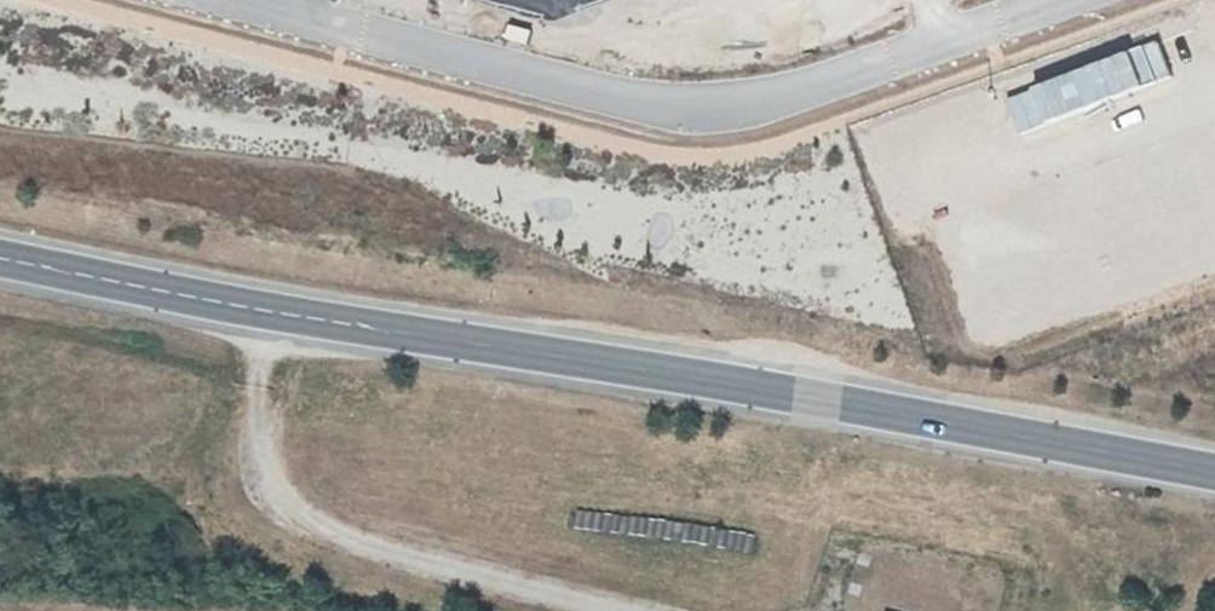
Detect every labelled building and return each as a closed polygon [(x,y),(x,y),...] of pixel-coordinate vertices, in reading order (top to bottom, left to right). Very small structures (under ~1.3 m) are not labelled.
[(524,44),(528,29),(505,22),(500,38),(524,44)]
